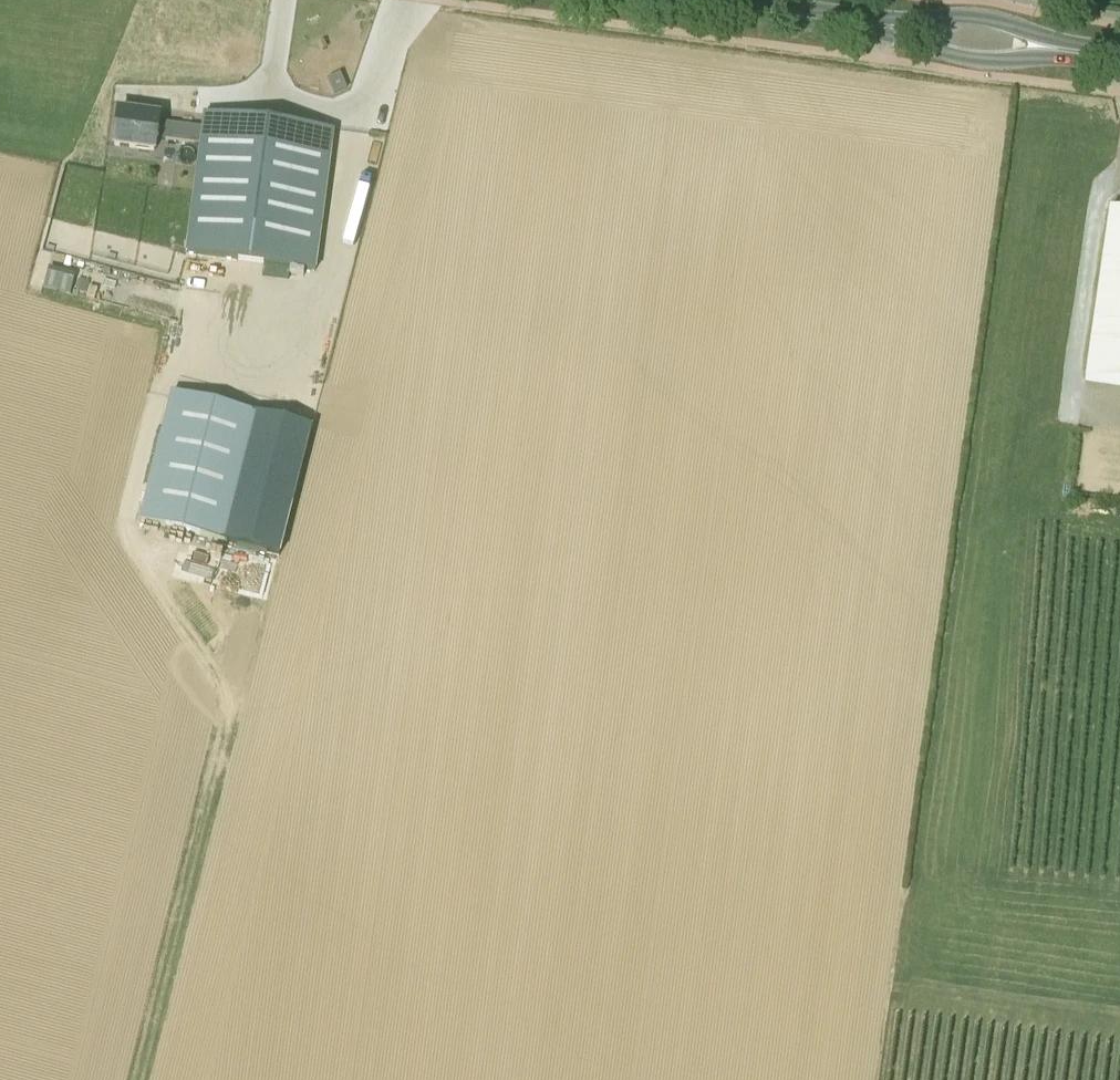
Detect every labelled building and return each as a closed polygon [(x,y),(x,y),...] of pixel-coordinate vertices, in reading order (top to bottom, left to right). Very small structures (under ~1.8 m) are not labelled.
[(340,74),(327,80),(335,95),(347,89),(340,74)] [(159,122),(159,117),(119,111),(115,146),(155,151),(156,139),(200,144),(186,254),(315,271),(334,130),(204,113),(202,128),(159,122)] [(1119,386),(1119,211),(1110,209),(1107,231),(1085,380),(1119,386)] [(73,292),(78,274),(52,267),(48,286),(73,292)] [(288,520),(310,434),(257,421),(258,413),(172,392),(140,520),(226,542),(235,506),(288,520)]
